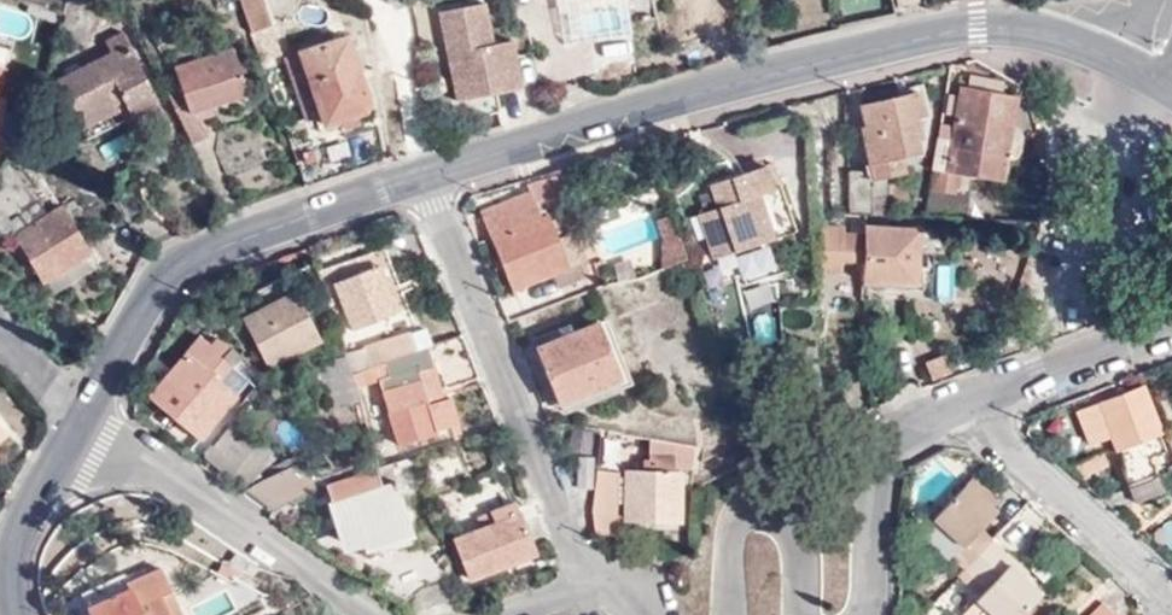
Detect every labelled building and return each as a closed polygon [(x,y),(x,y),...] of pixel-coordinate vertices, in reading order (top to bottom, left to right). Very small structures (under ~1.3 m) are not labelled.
[(63,34),(72,0),(63,0),(54,33),(63,34)] [(63,34),(85,39),(95,0),(72,0),(63,34)] [(260,54),(283,47),(265,0),(241,0),(260,54)] [(569,38),(635,27),(631,0),(562,0),(569,38)] [(520,88),(511,40),(493,43),(484,3),(439,10),(457,100),(520,88)] [(159,109),(119,25),(102,34),(108,47),(53,75),(74,122),(109,108),(104,98),(116,93),(128,123),(159,109)] [(348,31),(307,45),(330,118),(370,106),(348,31)] [(164,85),(189,141),(210,134),(200,105),(248,86),(228,38),(171,61),(179,79),(164,85)] [(971,56),(949,62),(919,218),(964,220),(969,192),(958,191),(960,175),(999,179),(1003,159),(1013,160),(1020,135),(1017,129),(1010,128),(1019,84),(1017,82),(971,56)] [(864,172),(845,172),(845,215),(863,216),(873,216),(873,204),(887,205),(887,178),(907,172),(903,155),(918,150),(916,138),(921,138),(915,116),(924,115),(919,92),(861,106),(866,126),(862,127),(866,144),(857,147),(864,172)] [(751,197),(779,187),(774,170),(766,173),(763,166),(710,184),(718,207),(705,213),(713,234),(706,237),(714,259),(765,241),(751,197)] [(13,237),(41,282),(90,251),(69,220),(79,213),(70,199),(46,214),(14,173),(0,187),(0,221),(2,220),(13,237)] [(511,287),(566,265),(545,214),(539,217),(533,201),(562,193),(556,175),(526,184),(529,192),(480,211),(511,287)] [(795,230),(779,187),(751,197),(765,241),(795,230)] [(545,214),(566,265),(581,259),(562,208),(545,214)] [(686,258),(670,211),(653,217),(661,236),(661,268),(686,258)] [(713,234),(705,213),(699,215),(706,237),(713,234)] [(13,237),(2,220),(0,221),(0,234),(5,240),(13,237)] [(918,229),(862,227),(862,236),(862,264),(861,283),(917,284),(918,229)] [(378,264),(368,267),(380,298),(390,293),(378,264)] [(380,298),(368,267),(329,282),(349,332),(396,312),(390,293),(380,298)] [(390,293),(396,312),(407,308),(400,289),(390,293)] [(319,340),(296,295),(243,321),(267,367),(319,340)] [(618,375),(596,321),(533,346),(555,400),(618,375)] [(427,348),(430,347),(423,330),(381,346),(364,353),(370,369),(386,363),(427,348)] [(379,336),(360,341),(364,353),(381,346),(379,336)] [(199,439),(236,395),(220,381),(233,367),(224,358),(230,352),(216,339),(208,347),(198,338),(149,395),(199,439)] [(360,341),(342,347),(344,353),(351,376),(370,369),(364,353),(360,341)] [(433,367),(427,348),(386,363),(392,380),(418,371),(433,367)] [(931,377),(952,370),(946,351),(924,358),(931,377)] [(478,380),(468,356),(433,367),(441,391),(478,380)] [(220,381),(236,395),(248,381),(233,367),(220,381)] [(441,391),(433,367),(418,371),(421,380),(429,405),(444,401),(441,391)] [(421,380),(418,371),(392,380),(379,384),(382,391),(421,380)] [(429,405),(421,380),(382,391),(399,447),(440,434),(439,430),(452,426),(444,401),(429,405)] [(1122,468),(1128,483),(1145,477),(1156,473),(1149,454),(1163,449),(1141,389),(1079,413),(1092,447),(1111,439),(1116,453),(1121,452),(1126,467),(1122,468)] [(451,399),(444,401),(452,426),(460,424),(451,399)] [(207,445),(204,450),(249,486),(281,470),(276,450),(233,419),(210,446),(207,445)] [(0,422),(0,442),(10,434),(0,422)] [(698,445),(650,437),(650,460),(643,460),(644,470),(628,470),(627,516),(677,518),(679,472),(675,471),(676,469),(695,469),(698,445)] [(593,488),(594,457),(579,456),(576,487),(593,488)] [(297,470),(253,490),(279,510),(324,492),(297,470)] [(616,534),(622,472),(598,471),(594,513),(598,532),(616,534)] [(377,472),(324,492),(342,538),(338,539),(344,556),(365,549),(368,555),(415,538),(393,482),(381,486),(377,472)] [(1128,483),(1129,487),(1158,476),(1156,473),(1145,477),(1128,483)] [(1129,487),(1135,504),(1166,492),(1160,476),(1158,476),(1129,487)] [(967,486),(993,508),(999,501),(973,478),(967,486)] [(968,570),(994,542),(981,530),(997,512),(993,508),(967,486),(936,521),(965,546),(955,559),(968,570)] [(495,524),(481,529),(451,539),(466,578),(532,554),(514,505),(490,513),(495,524)] [(477,517),(481,529),(495,524),(490,513),(477,517)] [(952,562),(955,559),(965,546),(936,521),(923,536),(952,562)] [(994,542),(968,570),(968,572),(988,589),(984,595),(966,614),(1024,614),(1025,614),(1043,594),(1010,566),(1015,560),(994,542)] [(160,563),(128,577),(124,572),(83,590),(94,614),(184,614),(160,563)] [(968,572),(963,577),(984,595),(988,589),(968,572)] [(1114,614),(1100,602),(1088,614),(1113,614),(1114,614)]
